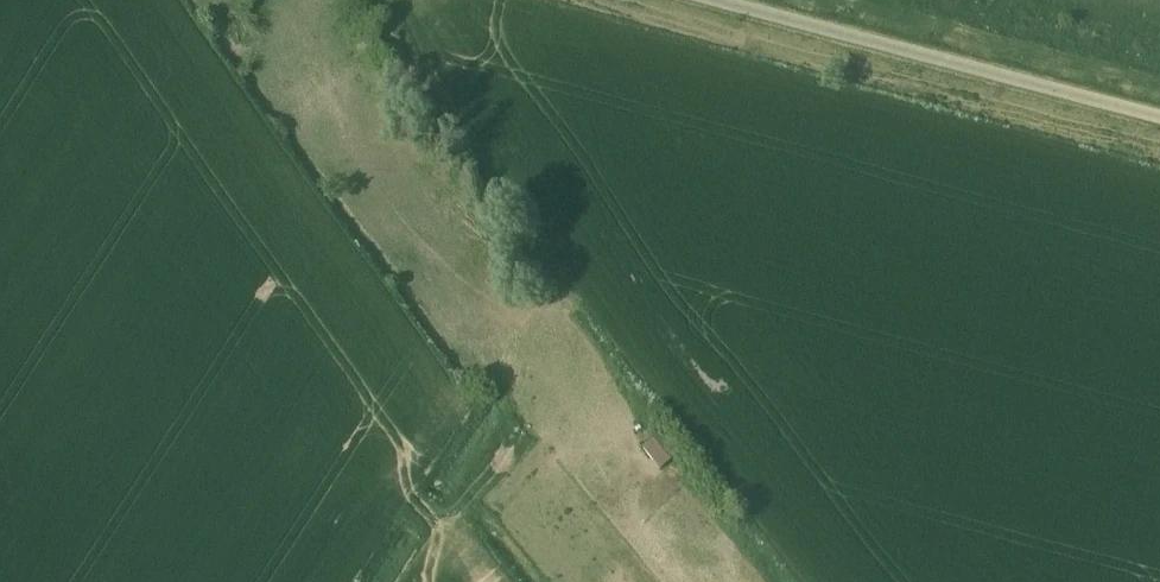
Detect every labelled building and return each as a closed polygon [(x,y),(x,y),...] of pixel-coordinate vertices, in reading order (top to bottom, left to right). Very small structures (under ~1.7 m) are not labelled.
[(660,468),(673,457),(657,436),(643,447),(660,468)]
